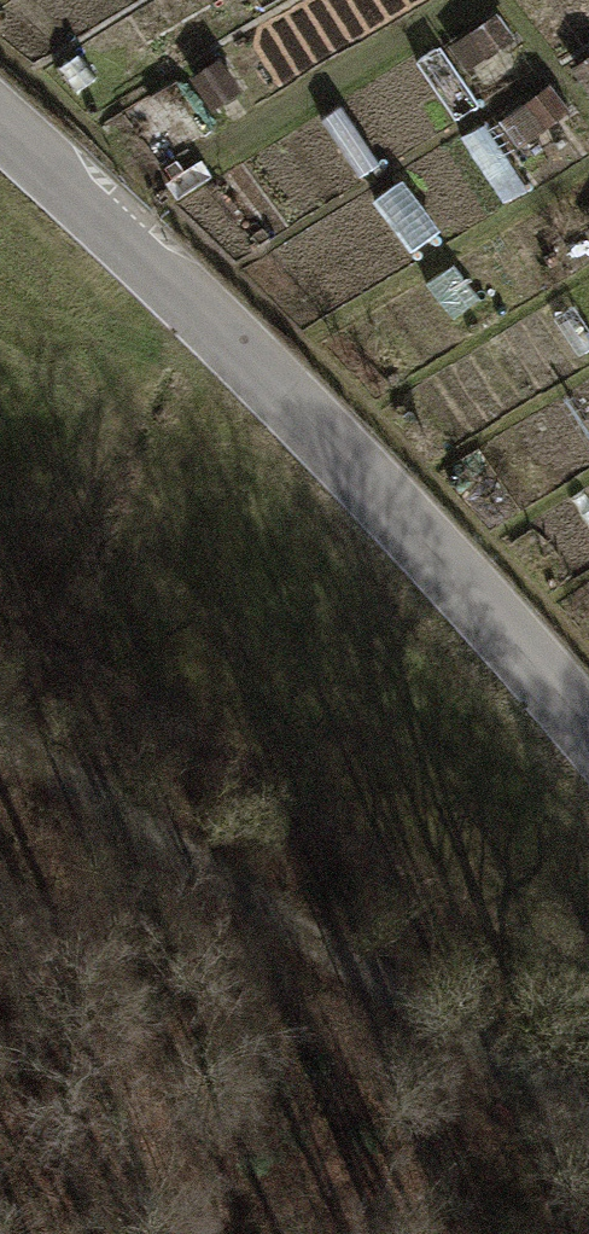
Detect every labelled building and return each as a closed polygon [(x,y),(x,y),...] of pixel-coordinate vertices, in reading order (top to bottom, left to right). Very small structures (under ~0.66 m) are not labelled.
[(416,0),(364,0),(327,20),(342,47),(418,5),(416,0)] [(521,68),(494,22),(453,46),(481,93),(521,68)] [(222,58),(188,79),(208,110),(242,89),(222,58)] [(575,67),(588,90),(588,59),(575,67)] [(110,105),(61,66),(49,81),(97,120),(110,105)] [(216,132),(181,77),(128,111),(163,166),(216,132)] [(569,114),(552,85),(502,114),(520,144),(569,114)] [(501,203),(527,186),(490,130),(464,146),(501,203)]
